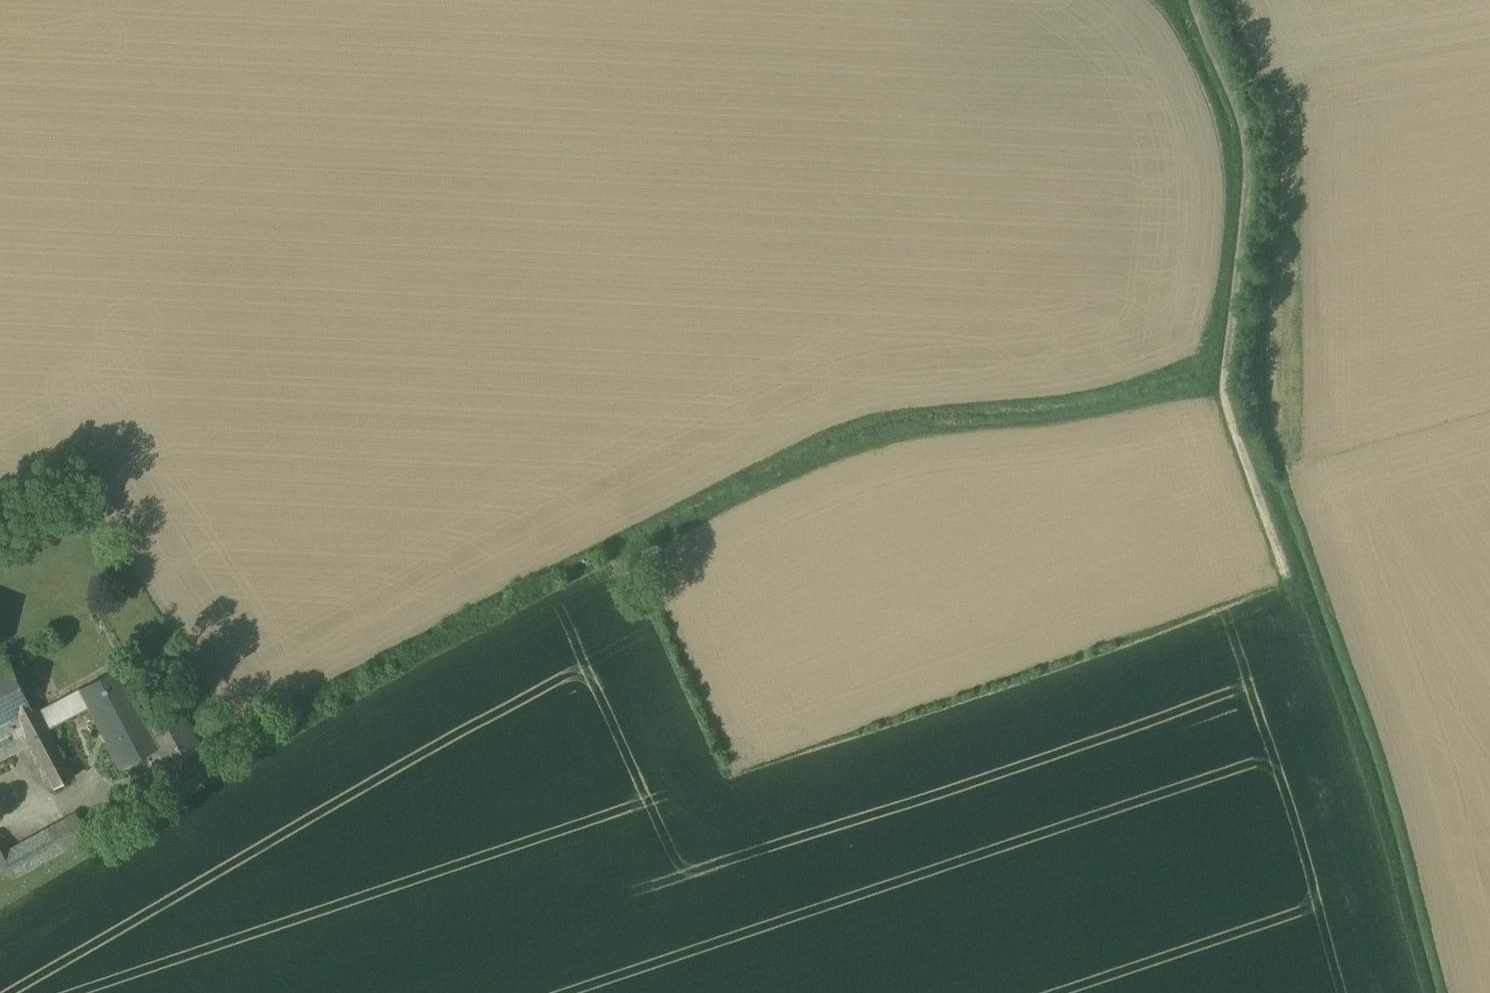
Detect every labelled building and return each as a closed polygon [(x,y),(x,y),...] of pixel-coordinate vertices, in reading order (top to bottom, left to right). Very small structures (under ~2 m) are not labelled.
[(29,743),(54,788),(73,777),(48,729),(39,711),(37,706),(32,708),(7,657),(0,661),(0,758),(29,743)] [(122,666),(78,689),(78,690),(39,711),(48,729),(91,706),(110,741),(107,742),(117,761),(138,750),(141,757),(159,747),(178,783),(181,791),(203,779),(196,766),(206,761),(178,709),(148,725),(128,685),(131,684),(122,666)] [(2,852),(1,853),(10,870),(14,877),(88,837),(75,813),(2,852)] [(10,870),(1,853),(2,852),(0,848),(0,875),(10,870)]
